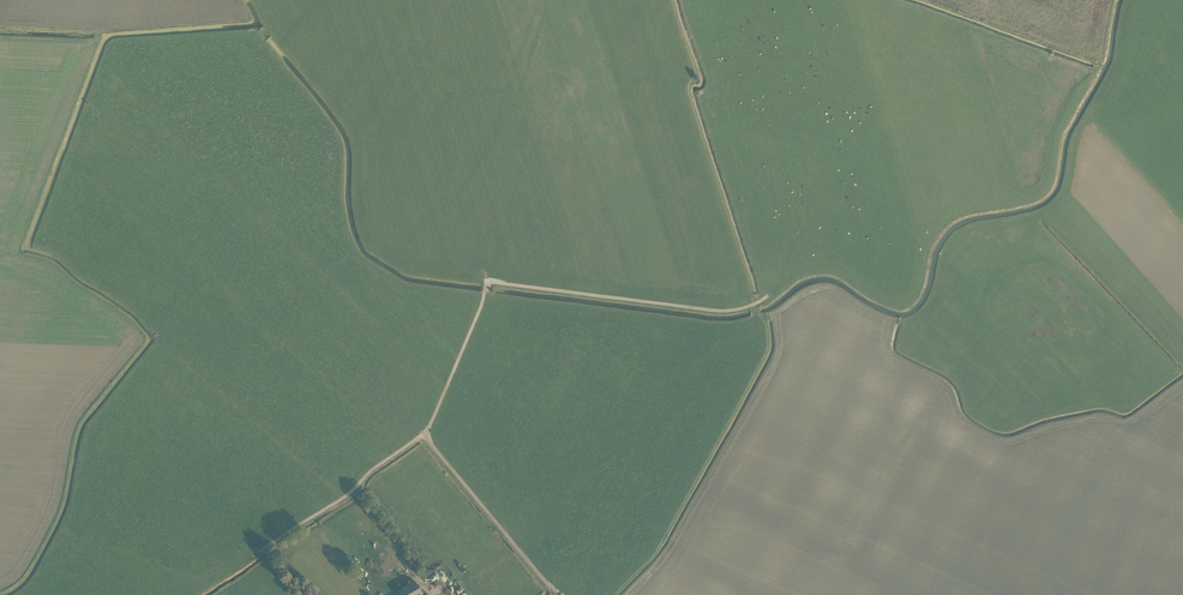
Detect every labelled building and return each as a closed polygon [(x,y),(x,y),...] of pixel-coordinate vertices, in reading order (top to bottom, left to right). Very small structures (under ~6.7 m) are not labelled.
[(414,582),(398,591),(400,594),(421,594),(414,582)]
